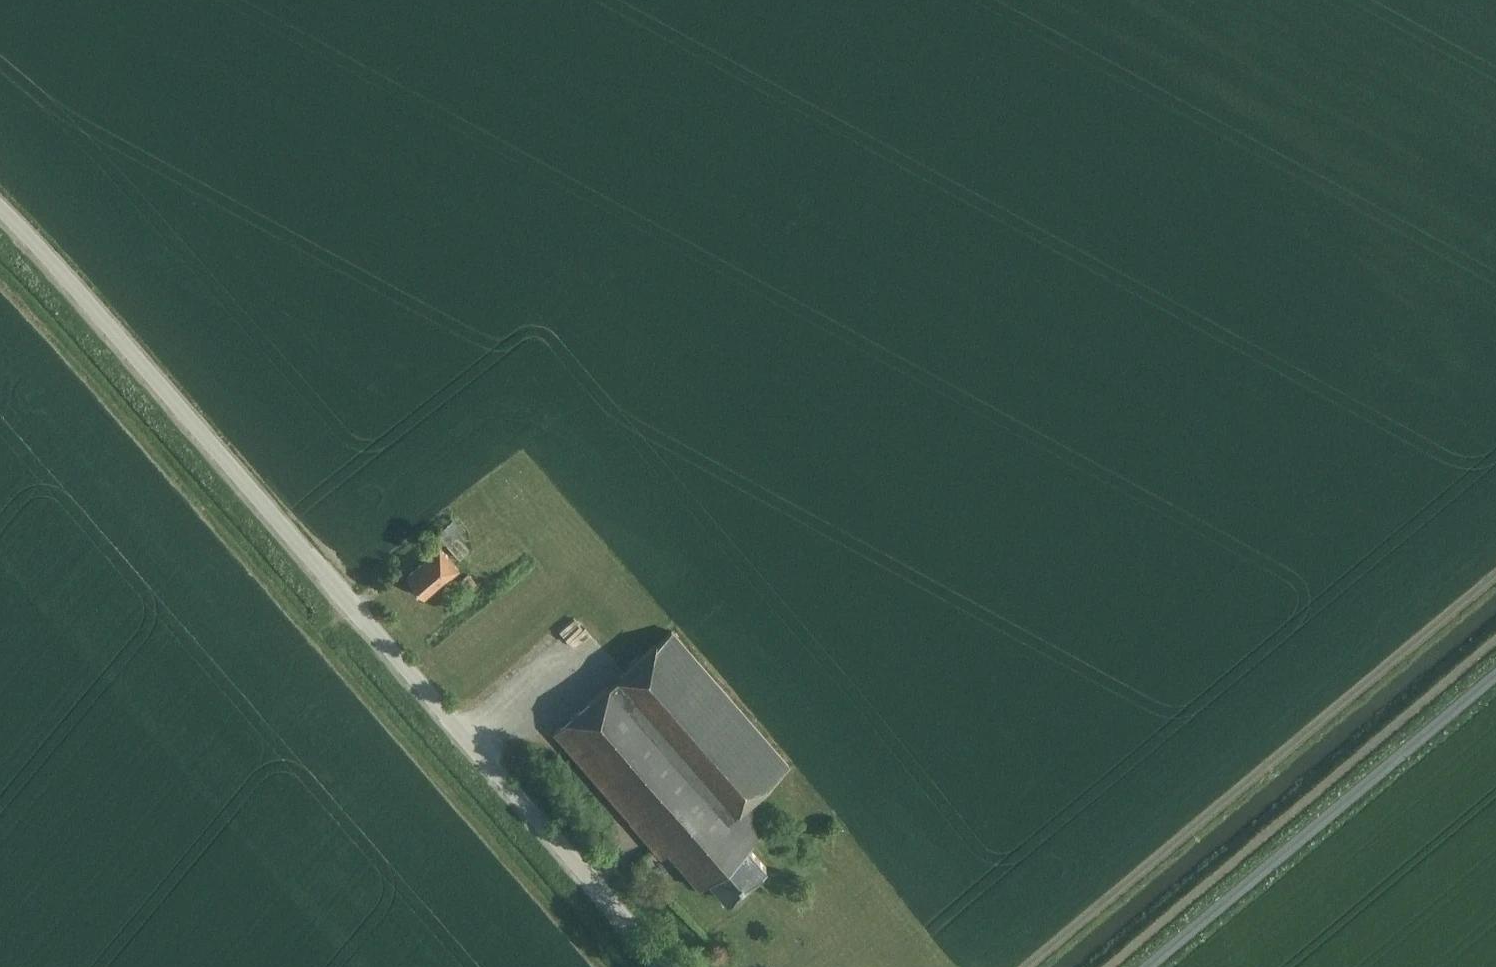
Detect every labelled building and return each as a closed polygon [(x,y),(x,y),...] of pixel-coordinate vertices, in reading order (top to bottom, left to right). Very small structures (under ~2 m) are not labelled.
[(439,531),(460,557),(470,550),(458,535),(464,530),(454,518),(439,531)] [(445,576),(447,578),(458,568),(440,547),(408,575),(424,594),(445,576)] [(461,579),(469,588),(476,582),(468,573),(461,579)] [(711,877),(731,900),(768,868),(748,844),(756,838),(751,811),(744,803),(790,763),(672,628),(556,729),(665,855),(670,850),(701,886),(711,877)]
